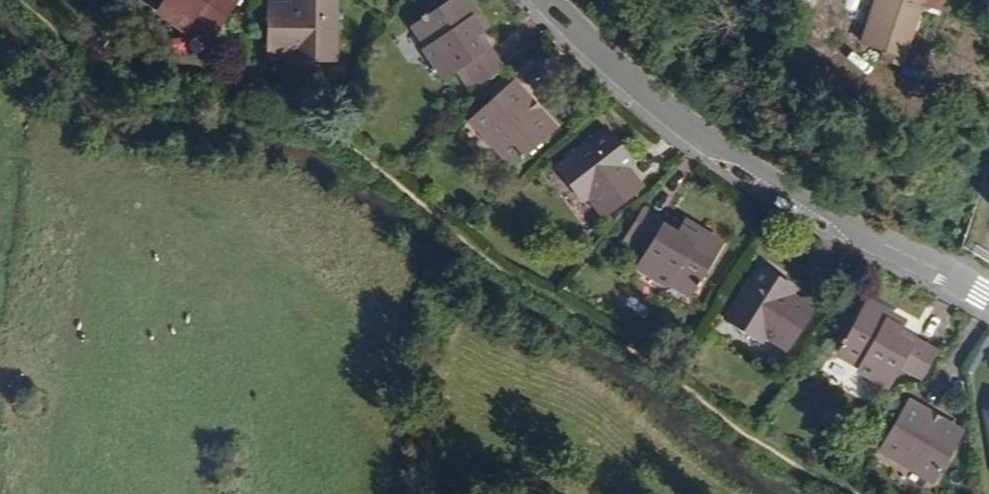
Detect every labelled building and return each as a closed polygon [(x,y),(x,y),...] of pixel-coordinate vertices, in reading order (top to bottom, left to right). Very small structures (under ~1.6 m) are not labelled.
[(240,0),(165,0),(158,10),(187,32),(192,26),(212,41),(240,0)] [(338,0),(310,0),(310,5),(294,5),(269,4),(268,53),(294,53),(294,61),(336,61),(338,0)] [(480,35),(489,29),(469,0),(450,0),(415,24),(429,45),(425,48),(445,78),(464,65),(478,85),(503,69),(488,47),(483,51),(474,39),(480,35)] [(862,46),(885,53),(881,63),(902,69),(924,0),(878,0),(862,46)] [(488,47),(480,35),(474,39),(483,51),(488,47)] [(513,167),(558,128),(541,109),(535,114),(526,104),(532,99),(516,81),(472,119),(513,167)] [(541,109),(532,99),(526,104),(535,114),(541,109)] [(643,186),(628,166),(617,153),(624,148),(608,127),(557,167),(583,201),(590,196),(605,216),(643,186)] [(634,161),(624,148),(617,153),(628,166),(634,161)] [(724,243),(686,220),(680,229),(677,234),(663,226),(666,221),(645,208),(630,235),(651,248),(639,267),(670,285),(672,281),(694,294),(724,243)] [(680,229),(666,221),(663,226),(677,234),(680,229)] [(814,308),(793,294),(778,286),(782,278),(760,264),(726,318),(762,343),(766,336),(790,350),(814,308)] [(797,287),(782,278),(778,286),(793,294),(797,287)] [(938,351),(915,338),(912,344),(899,337),(902,331),(907,322),(868,301),(840,352),(861,364),(859,369),(890,386),(901,366),(924,378),(938,351)] [(912,344),(915,338),(902,331),(899,337),(912,344)] [(934,482),(964,432),(943,419),(939,425),(927,418),(931,412),(910,399),(880,449),(934,482)] [(943,419),(931,412),(927,418),(939,425),(943,419)]
